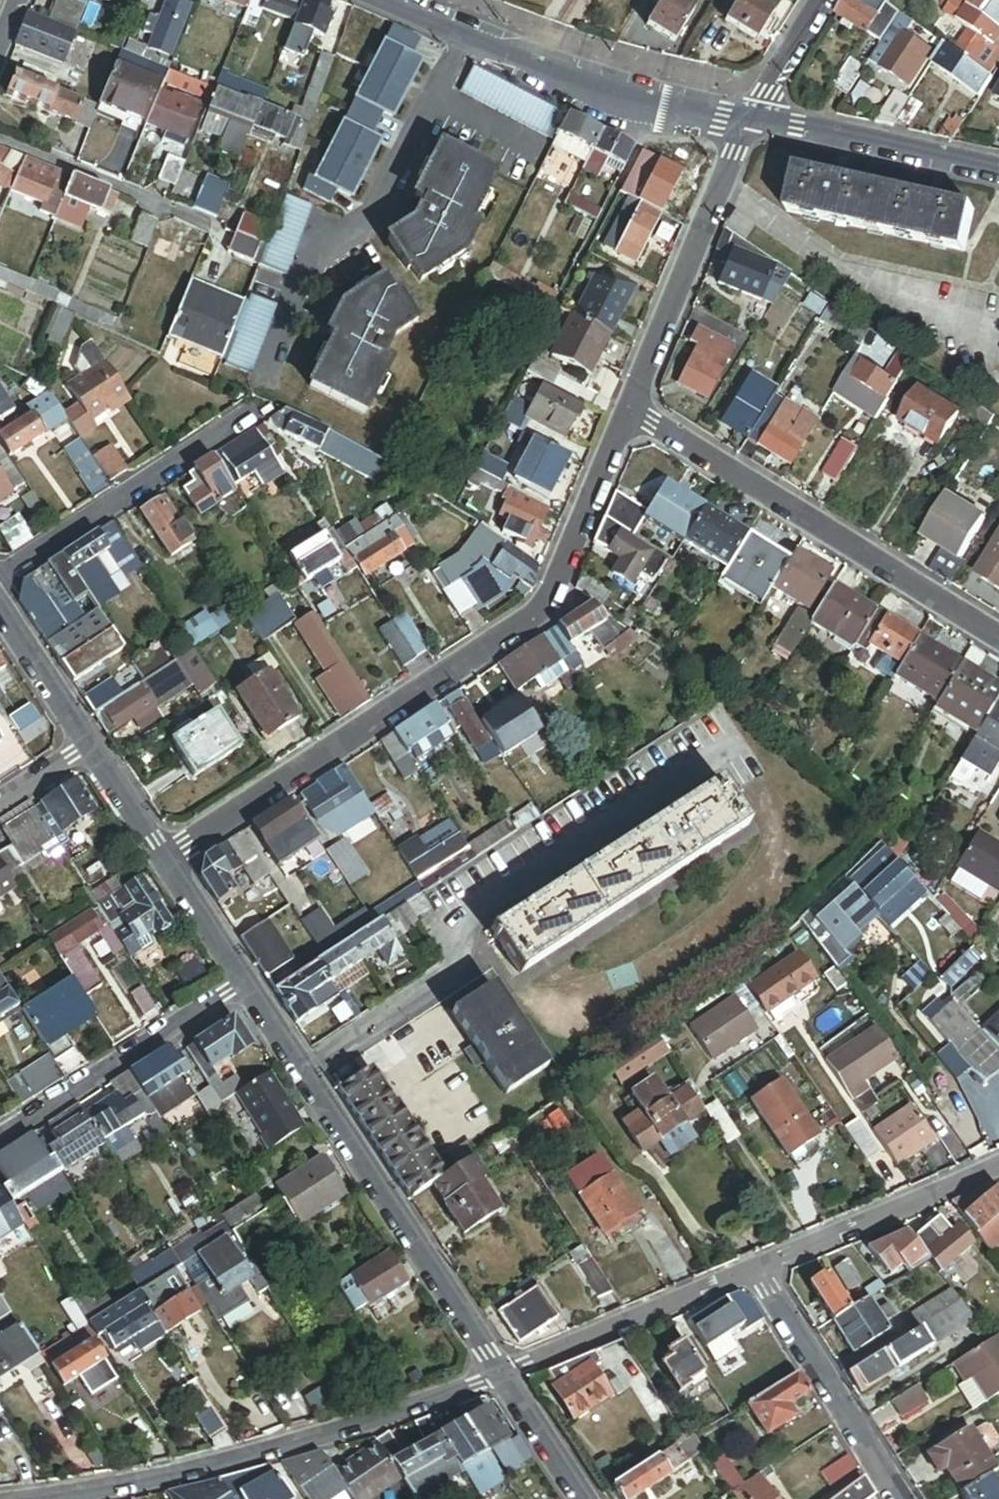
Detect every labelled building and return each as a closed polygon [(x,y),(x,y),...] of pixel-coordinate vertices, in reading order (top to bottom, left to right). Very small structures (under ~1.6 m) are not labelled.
[(48,22),(76,33),(89,0),(57,0),(48,22)] [(191,0),(174,0),(173,1),(171,0),(169,0),(149,49),(168,57),(191,0)] [(247,11),(251,0),(220,0),(247,11)] [(262,11),(295,24),(305,0),(266,0),(262,11)] [(330,0),(305,0),(295,24),(283,53),(303,61),(314,35),(324,40),(333,19),(327,16),(333,1),(330,0)] [(647,26),(674,43),(694,12),(675,0),(663,0),(647,26)] [(725,21),(757,40),(781,1),(779,0),(738,0),(725,21)] [(879,0),(848,0),(838,15),(883,44),(902,15),(879,0)] [(958,0),(956,0),(946,14),(953,18),(961,7),(966,11),(968,7),(959,1),(958,0)] [(959,1),(968,7),(983,18),(995,0),(960,0),(959,1)] [(983,18),(998,29),(998,0),(995,0),(983,18)] [(953,18),(958,22),(966,11),(961,7),(953,18)] [(983,18),(968,7),(966,11),(958,22),(972,32),(998,51),(998,29),(983,18)] [(48,22),(29,14),(27,19),(74,38),(76,33),(48,22)] [(916,24),(902,15),(883,44),(870,64),(890,77),(888,81),(896,86),(899,82),(909,89),(933,53),(907,36),(916,24)] [(74,38),(27,19),(16,47),(63,66),(74,38)] [(421,41),(393,28),(384,45),(386,46),(357,101),(356,100),(343,126),(344,127),(317,182),(308,178),(302,191),(328,205),(335,191),(349,199),(370,155),(378,145),(369,140),(383,114),(392,119),(420,64),(411,60),(421,41)] [(121,52),(127,38),(109,31),(103,45),(121,52)] [(972,32),(956,54),(994,80),(998,72),(998,51),(972,32)] [(146,48),(128,41),(124,53),(168,70),(170,64),(143,54),(146,48)] [(981,99),(994,80),(956,54),(945,46),(932,65),(981,99)] [(124,53),(121,52),(98,109),(95,118),(121,128),(123,122),(126,116),(147,125),(158,95),(162,85),(168,70),(124,53)] [(303,116),(312,120),(334,59),(322,55),(303,110),(305,111),(303,116)] [(850,95),(867,69),(851,59),(835,85),(850,95)] [(24,67),(20,77),(52,90),(56,81),(24,67)] [(566,116),(473,68),(460,94),(536,133),(538,130),(554,138),(566,116)] [(197,82),(168,70),(162,85),(192,97),(197,82)] [(228,75),(222,72),(215,89),(217,90),(261,107),(266,94),(226,78),(228,75)] [(95,118),(98,109),(57,92),(56,96),(14,78),(6,97),(89,131),(95,118)] [(209,104),(215,89),(197,82),(192,97),(209,104)] [(253,129),(261,107),(217,90),(208,114),(252,131),(253,129)] [(898,119),(910,101),(897,94),(876,124),(892,127),(898,119)] [(170,100),(158,95),(147,125),(165,132),(161,142),(183,151),(198,112),(193,110),(195,105),(172,96),(170,100)] [(912,98),(910,101),(898,119),(909,126),(923,106),(912,98)] [(310,126),(261,107),(253,129),(276,138),(285,142),(284,147),(296,152),(295,155),(298,156),(310,126)] [(603,132),(569,115),(559,136),(592,153),(603,132)] [(144,130),(147,125),(126,116),(123,122),(144,130)] [(941,139),(953,142),(965,124),(960,121),(957,125),(953,122),(941,139)] [(252,131),(249,137),(273,146),(276,138),(253,129),(252,131)] [(532,142),(551,152),(553,147),(557,140),(554,138),(538,130),(536,133),(532,142)] [(635,149),(603,132),(592,153),(589,159),(582,173),(598,181),(605,167),(621,175),(635,149)] [(557,140),(553,147),(568,155),(570,150),(589,159),(592,153),(559,136),(557,140)] [(0,149),(0,180),(14,186),(24,159),(0,149)] [(495,176),(441,149),(414,201),(423,205),(413,226),(388,243),(407,273),(411,270),(420,285),(464,256),(476,230),(469,226),(495,176)] [(158,181),(174,188),(184,165),(168,158),(158,181)] [(55,219),(72,178),(24,159),(14,186),(48,199),(43,214),(55,219)] [(251,179),(235,172),(225,196),(222,204),(239,210),(251,179)] [(798,174),(789,214),(964,253),(973,213),(798,174)] [(55,219),(79,229),(87,209),(109,218),(117,196),(72,178),(55,219)] [(564,207),(569,197),(572,193),(562,188),(555,202),(564,207)] [(216,219),(222,204),(225,196),(222,195),(219,201),(211,197),(204,214),(216,219)] [(312,207),(285,197),(272,228),(265,247),(263,253),(258,266),(285,276),(312,207)] [(601,213),(569,197),(564,207),(590,220),(597,223),(601,213)] [(660,214),(629,198),(604,247),(635,263),(660,214)] [(735,214),(724,230),(733,235),(744,243),(754,227),(735,214)] [(143,216),(132,243),(148,249),(158,223),(143,216)] [(234,235),(265,247),(272,228),(242,217),(234,235)] [(593,231),(597,223),(590,220),(586,228),(593,231)] [(193,239),(197,229),(188,226),(184,236),(193,239)] [(206,245),(210,233),(197,228),(197,229),(193,239),(206,245)] [(257,251),(263,253),(265,247),(234,235),(227,255),(252,265),(257,251)] [(744,243),(733,235),(724,256),(729,258),(718,286),(760,303),(761,300),(773,306),(785,285),(771,278),(776,264),(744,243)] [(501,249),(491,268),(501,274),(511,255),(501,249)] [(501,274),(491,268),(485,278),(523,298),(550,313),(558,299),(537,287),(534,292),(501,274)] [(0,273),(0,285),(21,294),(25,284),(0,273)] [(594,279),(575,317),(610,335),(633,289),(611,277),(609,281),(607,286),(598,281),(594,279)] [(600,277),(598,281),(607,286),(609,281),(600,277)] [(310,388),(365,415),(390,364),(383,360),(393,339),(418,323),(398,293),(394,295),(385,281),(342,309),(328,335),(335,339),(310,388)] [(243,304),(191,282),(171,329),(190,338),(188,343),(220,357),(243,304)] [(30,283),(25,294),(54,307),(59,295),(30,283)] [(54,307),(115,334),(120,322),(59,295),(54,307)] [(276,306),(248,296),(223,361),(226,362),(225,367),(250,376),(276,306)] [(575,317),(573,316),(552,356),(589,375),(610,335),(575,317)] [(752,340),(755,334),(742,327),(739,333),(752,340)] [(171,329),(166,339),(186,347),(188,343),(190,338),(171,329)] [(701,349),(682,386),(709,400),(735,349),(698,330),(691,344),(701,349)] [(132,401),(93,342),(82,349),(75,371),(81,380),(68,388),(80,407),(65,417),(68,421),(81,440),(97,430),(92,422),(116,406),(119,410),(132,401)] [(219,361),(220,357),(188,343),(186,347),(219,361)] [(905,368),(911,359),(900,352),(894,361),(905,368)] [(878,420),(890,402),(886,400),(905,368),(894,361),(885,376),(856,358),(834,392),(878,420)] [(554,374),(533,362),(526,374),(545,384),(548,386),(554,374)] [(775,397),(777,393),(751,376),(722,423),(748,439),(752,434),(775,397)] [(530,413),(511,403),(501,422),(521,433),(529,418),(563,437),(582,404),(548,386),(545,384),(530,413)] [(919,390),(899,421),(939,446),(959,414),(919,390)] [(49,391),(9,417),(0,423),(0,444),(8,456),(10,459),(68,421),(65,417),(49,391)] [(817,423),(775,397),(752,434),(761,440),(758,445),(790,465),(817,423)] [(9,417),(0,404),(0,423),(9,417)] [(346,459),(353,445),(329,433),(284,412),(271,421),(282,438),(323,457),(328,449),(346,459)] [(284,476),(274,461),(282,456),(263,426),(213,458),(232,488),(254,473),(264,489),(284,476)] [(748,439),(747,442),(756,448),(758,445),(761,440),(752,434),(748,439)] [(94,500),(113,488),(82,441),(65,452),(82,478),(80,479),(94,500)] [(838,485),(860,450),(846,441),(824,476),(838,485)] [(570,459),(538,442),(517,481),(549,498),(570,459)] [(0,444),(0,502),(23,487),(5,458),(8,456),(0,444)] [(377,475),(384,461),(353,445),(346,459),(377,475)] [(323,457),(323,458),(377,483),(387,463),(384,461),(377,475),(346,459),(328,449),(323,457)] [(232,488),(213,458),(194,470),(195,472),(188,476),(194,485),(183,492),(200,518),(236,494),(232,488)] [(507,472),(482,459),(476,471),(499,483),(501,484),(507,472)] [(499,483),(476,471),(471,481),(494,493),(499,483)] [(501,484),(499,483),(494,493),(509,501),(500,518),(508,522),(502,534),(517,542),(516,545),(527,550),(533,538),(538,530),(549,509),(501,484)] [(647,514),(615,495),(605,520),(634,538),(645,520),(683,543),(704,509),(665,485),(647,514)] [(40,523),(48,517),(33,494),(25,500),(40,523)] [(183,523),(165,496),(141,512),(171,558),(189,547),(177,527),(183,523)] [(952,585),(965,564),(961,561),(976,536),(971,533),(974,528),(952,514),(958,503),(947,497),(922,537),(955,557),(942,579),(952,585)] [(952,514),(974,528),(971,533),(976,536),(986,520),(958,503),(952,514)] [(704,508),(704,509),(683,543),(725,569),(747,535),(704,508)] [(404,514),(395,519),(396,521),(409,541),(418,536),(404,514)] [(366,523),(373,533),(381,528),(374,518),(366,523)] [(26,532),(18,519),(0,531),(0,534),(7,544),(26,532)] [(530,590),(537,566),(507,546),(508,545),(471,520),(462,533),(468,538),(463,545),(468,549),(464,554),(496,575),(500,569),(511,577),(515,580),(521,583),(530,590)] [(634,538),(605,520),(598,537),(613,547),(610,553),(622,561),(614,575),(632,586),(638,576),(650,583),(666,557),(634,538)] [(364,541),(363,540),(344,552),(352,563),(354,562),(364,578),(412,546),(409,541),(396,521),(364,541)] [(323,522),(314,528),(320,538),(329,532),(323,522)] [(344,552),(363,540),(373,533),(366,523),(337,542),(344,552)] [(141,568),(112,524),(61,557),(94,607),(97,611),(118,597),(108,582),(94,561),(108,552),(121,573),(125,579),(141,568)] [(314,528),(304,535),(310,545),(320,538),(314,528)] [(547,535),(538,530),(533,538),(543,543),(547,535)] [(352,563),(344,552),(337,542),(331,531),(329,532),(320,538),(310,545),(289,558),(289,559),(305,585),(313,580),(325,573),(340,563),(348,576),(356,571),(352,563)] [(283,548),(289,558),(310,545),(304,535),(283,548)] [(747,535),(725,569),(720,578),(762,604),(772,589),(789,561),(747,535)] [(992,547),(997,550),(979,578),(998,590),(998,536),(992,547)] [(613,547),(598,537),(595,544),(610,553),(613,547)] [(997,550),(992,547),(975,576),(979,578),(997,550)] [(94,561),(108,582),(121,573),(108,552),(94,561)] [(794,552),(789,561),(772,589),(806,610),(829,574),(794,552)] [(94,607),(61,557),(24,582),(20,602),(44,640),(94,607)] [(330,582),(325,573),(313,580),(319,589),(330,582)] [(777,644),(792,653),(810,624),(833,588),(838,579),(829,574),(806,610),(803,616),(797,612),(777,644)] [(593,604),(598,607),(607,593),(582,575),(575,591),(593,604)] [(502,591),(479,606),(482,610),(506,595),(515,580),(511,577),(502,591)] [(762,604),(720,578),(717,583),(759,610),(762,604)] [(523,598),(530,590),(521,583),(515,592),(523,598)] [(875,614),(833,588),(810,624),(853,651),(855,646),(875,614)] [(277,595),(244,617),(261,644),(294,622),(277,595)] [(593,604),(592,605),(604,622),(590,632),(603,651),(614,644),(619,651),(621,653),(638,641),(612,622),(614,620),(598,607),(593,604)] [(604,622),(592,605),(557,627),(569,645),(590,632),(604,622)] [(48,646),(98,613),(97,611),(94,607),(44,640),(48,646)] [(627,629),(638,613),(628,607),(618,623),(627,629)] [(227,628),(244,617),(240,612),(224,623),(227,628)] [(62,666),(112,633),(98,613),(48,646),(62,666)] [(356,711),(369,703),(350,674),(352,673),(313,614),(295,626),(323,668),(326,666),(331,673),(354,708),(356,711)] [(917,640),(875,614),(855,646),(866,653),(869,648),(901,667),(917,640)] [(390,623),(415,660),(427,652),(403,615),(390,623)] [(401,669),(415,660),(390,623),(377,632),(401,669)] [(543,636),(560,662),(574,653),(569,645),(557,627),(543,636)] [(73,684),(123,651),(112,633),(62,666),(73,684)] [(551,671),(562,665),(560,662),(543,636),(497,666),(515,694),(551,671)] [(917,640),(901,667),(894,678),(936,704),(959,666),(917,640)] [(679,642),(673,650),(683,657),(689,648),(679,642)] [(614,644),(603,651),(608,658),(619,651),(614,644)] [(125,696),(94,716),(108,737),(153,707),(156,711),(192,688),(192,689),(198,698),(200,697),(204,704),(222,692),(194,650),(174,663),(145,683),(125,696)] [(145,683),(174,663),(171,658),(166,661),(160,652),(135,668),(145,683)] [(268,654),(246,669),(255,683),(269,673),(277,668),(268,654)] [(11,682),(0,665),(0,690),(11,682)] [(567,695),(577,688),(562,665),(551,671),(557,681),(567,695)] [(328,675),(331,673),(326,666),(323,668),(328,675)] [(936,704),(934,708),(961,725),(977,735),(991,712),(998,699),(998,690),(959,666),(936,704)] [(522,704),(557,681),(551,671),(515,694),(522,704)] [(255,683),(237,694),(267,740),(299,719),(269,673),(255,683)] [(346,713),(354,708),(331,673),(328,675),(319,681),(339,712),(346,713)] [(490,699),(473,711),(482,726),(493,718),(505,736),(518,727),(507,710),(516,703),(498,676),(482,686),(490,699)] [(83,699),(94,716),(125,696),(114,679),(83,699)] [(192,704),(196,709),(204,704),(200,697),(198,698),(192,689),(178,698),(185,708),(192,704)] [(491,743),(459,692),(445,701),(485,766),(501,756),(493,742),(491,743)] [(520,717),(525,714),(520,705),(515,709),(520,717)] [(6,720),(23,746),(44,733),(27,707),(6,720)] [(454,736),(435,707),(393,734),(407,756),(412,753),(416,761),(454,736)] [(961,725),(934,708),(931,712),(958,728),(961,725)] [(944,786),(956,793),(963,791),(971,777),(985,785),(996,766),(998,768),(998,717),(991,712),(977,735),(944,786)] [(218,714),(172,744),(195,780),(241,750),(218,714)] [(537,731),(525,714),(520,717),(523,722),(521,723),(529,736),(537,731)] [(407,756),(393,734),(379,743),(394,765),(407,756)] [(317,822),(360,794),(343,768),(300,796),(310,812),(317,822)] [(77,782),(34,809),(52,839),(96,811),(93,807),(83,792),(77,782)] [(721,783),(493,932),(521,975),(749,826),(721,783)] [(88,789),(83,792),(93,807),(97,804),(88,789)] [(369,808),(360,794),(317,822),(334,834),(370,810),(369,808)] [(310,812),(300,796),(291,802),(302,818),(310,812)] [(385,798),(369,808),(370,810),(378,822),(394,811),(385,798)] [(302,818),(291,802),(251,828),(277,868),(317,842),(302,818)] [(30,803),(0,822),(0,827),(2,830),(34,809),(30,803)] [(2,830),(12,846),(0,853),(0,868),(4,875),(40,852),(43,856),(57,847),(52,839),(34,809),(2,830)] [(476,860),(517,833),(509,821),(468,848),(469,850),(476,860)] [(269,876),(242,834),(204,859),(200,878),(217,904),(236,893),(227,879),(242,869),(253,886),(269,876)] [(955,867),(998,894),(998,846),(997,845),(995,847),(976,834),(955,867)] [(425,894),(456,873),(449,863),(469,850),(468,848),(459,835),(427,856),(417,841),(398,853),(418,883),(425,894)] [(894,836),(885,848),(897,861),(907,845),(894,836)] [(326,854),(348,887),(368,875),(346,841),(326,854)] [(880,843),(868,854),(873,858),(884,847),(880,843)] [(64,857),(57,847),(43,856),(49,867),(64,857)] [(914,879),(897,861),(885,848),(884,847),(873,858),(885,869),(888,872),(883,876),(876,882),(872,877),(864,883),(858,877),(850,884),(876,914),(879,917),(886,909),(891,904),(914,879)] [(456,873),(476,860),(469,850),(449,863),(456,873)] [(0,868),(0,900),(14,891),(4,875),(0,868)] [(125,888),(136,881),(129,869),(93,892),(90,887),(85,890),(88,895),(96,907),(125,888)] [(858,877),(852,870),(844,878),(850,884),(858,877)] [(850,884),(844,878),(830,891),(836,899),(841,895),(844,900),(839,903),(817,919),(831,939),(819,948),(833,967),(835,970),(849,960),(843,951),(869,932),(863,924),(876,914),(850,884)] [(127,891),(125,888),(96,907),(98,910),(108,927),(113,933),(117,930),(115,926),(121,922),(135,943),(146,936),(152,932),(154,936),(170,925),(158,905),(153,898),(142,881),(127,891)] [(407,905),(424,895),(425,894),(418,883),(393,900),(400,910),(407,905)] [(96,907),(88,895),(38,928),(45,939),(96,907)] [(157,895),(153,898),(158,905),(162,902),(157,895)] [(407,905),(419,924),(436,913),(424,895),(407,905)] [(400,910),(393,900),(380,908),(387,918),(400,910)] [(896,909),(891,904),(886,909),(891,914),(896,909)] [(396,943),(421,926),(419,924),(407,905),(400,910),(387,918),(382,922),(396,943)] [(317,964),(325,960),(302,925),(290,907),(267,922),(291,959),(302,975),(317,964)] [(374,927),(382,922),(387,918),(380,908),(368,916),(374,927)] [(108,927),(98,910),(50,940),(61,957),(58,959),(73,982),(84,999),(101,988),(79,954),(83,951),(79,945),(98,933),(108,927)] [(817,919),(811,910),(799,921),(819,948),(831,939),(817,919)] [(302,925),(325,960),(349,944),(374,927),(368,916),(365,913),(335,933),(321,912),(302,925)] [(113,935),(103,941),(114,958),(124,951),(130,960),(152,947),(146,936),(135,943),(121,922),(115,926),(117,930),(113,933),(113,935)] [(291,959),(267,922),(241,939),(266,976),(291,959)] [(380,954),(396,943),(382,922),(374,927),(349,944),(363,965),(380,954)] [(113,933),(108,927),(98,933),(103,941),(113,935),(113,933)] [(396,943),(380,954),(390,969),(405,958),(396,943)] [(325,960),(317,964),(331,986),(363,965),(349,944),(325,960)] [(798,955),(791,960),(762,980),(753,967),(741,978),(759,1005),(765,1014),(816,980),(798,955)] [(291,959),(266,976),(276,992),(302,975),(291,959)] [(205,977),(196,961),(176,973),(185,989),(205,977)] [(331,986),(317,964),(302,975),(276,992),(275,992),(297,1026),(339,998),(331,986)] [(823,975),(835,993),(846,985),(835,970),(833,967),(823,975)] [(741,978),(730,985),(748,1012),(759,1005),(741,978)] [(0,979),(0,1020),(19,1008),(0,979)] [(64,1038),(96,1018),(84,999),(73,982),(23,1014),(55,1064),(73,1052),(64,1038)] [(156,1010),(141,988),(131,995),(145,1017),(156,1010)] [(493,992),(454,1018),(475,1050),(467,1056),(476,1071),(485,1065),(507,1098),(545,1072),(493,992)] [(736,998),(690,1029),(713,1062),(758,1031),(736,998)] [(955,1003),(930,1023),(954,1053),(983,1086),(998,1075),(998,1052),(981,1032),(955,1003)] [(981,1032),(998,1052),(998,1016),(981,1032)] [(233,1019),(185,1050),(204,1079),(214,1073),(210,1067),(228,1055),(230,1058),(250,1045),(233,1019)] [(876,1026),(828,1061),(866,1113),(881,1102),(865,1081),(898,1056),(876,1026)] [(668,1056),(655,1037),(609,1068),(623,1087),(668,1056)] [(175,1055),(170,1047),(130,1073),(154,1111),(158,1117),(195,1094),(193,1090),(184,1077),(190,1073),(178,1054),(175,1055)] [(371,1071),(340,1091),(411,1201),(434,1186),(445,1179),(396,1104),(394,1105),(371,1071)] [(154,1111),(130,1073),(111,1085),(117,1093),(85,1113),(105,1145),(111,1154),(133,1141),(126,1129),(154,1111)] [(304,1128),(267,1073),(235,1095),(263,1138),(261,1139),(269,1152),(304,1128)] [(211,1090),(218,1101),(241,1086),(234,1075),(211,1090)] [(631,1096),(641,1113),(665,1097),(655,1080),(631,1096)] [(222,1108),(218,1101),(211,1090),(206,1082),(193,1090),(195,1094),(209,1116),(222,1108)] [(789,1156),(810,1143),(818,1137),(782,1083),(753,1102),(789,1156)] [(700,1112),(704,1109),(688,1085),(672,1095),(671,1093),(665,1097),(641,1113),(624,1124),(629,1131),(628,1131),(643,1154),(702,1115),(700,1112)] [(718,1103),(705,1112),(727,1145),(740,1137),(718,1103)] [(85,1113),(79,1105),(79,1104),(49,1124),(52,1136),(57,1143),(71,1166),(105,1145),(85,1113)] [(914,1104),(877,1130),(901,1166),(939,1141),(914,1104)] [(168,1132),(158,1117),(146,1125),(155,1140),(168,1132)] [(859,1119),(845,1129),(868,1162),(882,1153),(859,1119)] [(36,1132),(0,1155),(0,1173),(9,1186),(53,1158),(47,1149),(36,1132)] [(517,1146),(510,1135),(493,1146),(500,1157),(517,1146)] [(62,1172),(71,1166),(57,1143),(47,1149),(53,1158),(62,1172)] [(813,1148),(810,1143),(789,1156),(792,1161),(813,1148)] [(478,1157),(469,1144),(457,1152),(466,1165),(473,1161),(478,1157)] [(466,1165),(457,1152),(449,1156),(458,1170),(466,1165)] [(320,1158),(274,1188),(283,1202),(297,1224),(343,1195),(320,1158)] [(445,1179),(434,1186),(448,1207),(481,1185),(486,1181),(473,1161),(466,1165),(458,1170),(445,1179)] [(614,1179),(581,1201),(604,1237),(637,1215),(614,1179)] [(19,1195),(15,1198),(13,1194),(8,1197),(0,1185),(0,1239),(24,1223),(16,1211),(25,1205),(19,1195)] [(448,1207),(446,1208),(465,1236),(500,1213),(481,1185),(448,1207)] [(995,1185),(951,1204),(973,1231),(998,1214),(998,1190),(995,1185)] [(255,1196),(222,1218),(226,1225),(232,1234),(265,1212),(255,1196)] [(973,1231),(993,1254),(998,1249),(998,1214),(973,1231)] [(930,1263),(940,1274),(972,1247),(958,1230),(952,1235),(939,1219),(912,1242),(930,1263)] [(232,1234),(226,1225),(204,1239),(209,1248),(232,1235),(232,1234)] [(257,1273),(232,1235),(209,1248),(197,1255),(181,1265),(213,1315),(224,1308),(218,1299),(213,1303),(194,1272),(198,1269),(201,1274),(206,1271),(222,1296),(243,1282),(257,1273)] [(197,1255),(209,1248),(204,1239),(201,1235),(189,1242),(197,1255)] [(912,1242),(906,1235),(869,1251),(888,1275),(904,1264),(911,1274),(930,1263),(912,1242)] [(181,1265),(197,1255),(189,1242),(173,1252),(181,1265)] [(582,1247),(569,1255),(598,1299),(611,1291),(582,1247)] [(139,1292),(181,1265),(173,1252),(171,1250),(129,1277),(139,1292)] [(351,1255),(330,1268),(339,1281),(359,1267),(351,1255)] [(351,1279),(350,1278),(338,1287),(344,1297),(357,1288),(369,1307),(371,1311),(393,1297),(392,1294),(407,1284),(406,1281),(413,1277),(405,1263),(397,1268),(388,1255),(351,1279)] [(849,1264),(835,1272),(849,1294),(863,1285),(849,1264)] [(222,1296),(206,1271),(201,1274),(198,1269),(194,1272),(213,1303),(218,1299),(224,1308),(249,1292),(243,1282),(222,1296)] [(834,1322),(855,1309),(847,1297),(843,1300),(828,1276),(812,1287),(834,1322)] [(537,1289),(531,1281),(492,1306),(498,1315),(537,1289)] [(357,1288),(344,1297),(356,1315),(369,1307),(357,1288)] [(558,1321),(537,1289),(498,1315),(519,1347),(558,1321)] [(89,1324),(112,1309),(107,1302),(105,1304),(102,1300),(94,1306),(83,1290),(72,1298),(73,1300),(89,1324)] [(920,1326),(961,1301),(952,1290),(913,1316),(920,1326)] [(169,1303),(153,1314),(165,1333),(200,1310),(188,1291),(169,1303)] [(147,1304),(139,1292),(112,1309),(89,1324),(97,1337),(102,1333),(113,1350),(130,1340),(138,1352),(166,1334),(165,1333),(153,1314),(147,1304)] [(163,1294),(147,1304),(153,1314),(169,1303),(163,1294)] [(740,1294),(726,1300),(727,1303),(731,1309),(720,1317),(717,1313),(705,1321),(701,1316),(689,1324),(706,1351),(728,1337),(743,1328),(747,1334),(765,1322),(752,1302),(740,1294)] [(0,1299),(0,1321),(10,1315),(0,1299)] [(79,1330),(89,1324),(73,1300),(63,1306),(79,1330)] [(878,1314),(869,1300),(855,1309),(834,1322),(855,1354),(890,1332),(885,1325),(895,1318),(889,1307),(878,1314)] [(898,1372),(979,1322),(961,1301),(920,1326),(919,1327),(921,1330),(886,1352),(898,1372)] [(731,1309),(727,1303),(715,1310),(717,1313),(720,1317),(731,1309)] [(18,1327),(10,1315),(0,1321),(0,1339),(18,1327)] [(97,1337),(89,1324),(79,1330),(38,1357),(42,1364),(47,1361),(63,1387),(105,1360),(93,1343),(98,1340),(97,1337)] [(38,1357),(18,1327),(0,1339),(0,1377),(22,1363),(28,1373),(42,1364),(38,1357)] [(728,1337),(706,1351),(713,1362),(735,1349),(728,1337)] [(953,1366),(964,1385),(972,1380),(987,1403),(998,1396),(998,1337),(953,1366)] [(705,1377),(685,1344),(668,1355),(672,1361),(662,1368),(679,1396),(691,1389),(689,1387),(705,1377)] [(861,1394),(898,1372),(886,1352),(849,1376),(861,1394)] [(601,1364),(595,1355),(553,1372),(562,1386),(591,1367),(593,1370),(601,1364)] [(596,1375),(593,1370),(591,1367),(562,1386),(553,1392),(574,1423),(611,1399),(603,1386),(596,1375)] [(602,1371),(596,1375),(603,1386),(609,1382),(602,1371)] [(410,1378),(414,1385),(422,1380),(418,1373),(410,1378)] [(809,1394),(797,1375),(747,1405),(766,1436),(770,1433),(771,1434),(785,1425),(784,1424),(795,1418),(788,1407),(809,1394)] [(987,1403),(972,1380),(964,1385),(957,1389),(972,1413),(987,1403)] [(179,1391),(211,1441),(227,1431),(195,1381),(179,1391)] [(927,1403),(918,1387),(891,1404),(901,1419),(927,1403)] [(331,1410),(335,1417),(345,1414),(339,1405),(331,1410)] [(716,1424),(730,1416),(726,1411),(713,1419),(716,1424)] [(481,1412),(465,1421),(486,1452),(495,1466),(506,1460),(498,1448),(510,1441),(491,1414),(481,1412)] [(439,1437),(426,1418),(416,1422),(428,1442),(429,1441),(453,1479),(463,1473),(460,1469),(439,1437)] [(486,1452),(465,1421),(439,1437),(460,1469),(486,1452)] [(990,1475),(996,1472),(970,1431),(929,1457),(940,1474),(946,1470),(961,1494),(990,1475)] [(428,1442),(402,1456),(388,1434),(373,1439),(376,1443),(399,1479),(413,1498),(416,1498),(453,1479),(429,1441),(428,1442)] [(704,1453),(694,1437),(676,1449),(686,1464),(704,1453)] [(399,1479),(376,1443),(333,1472),(345,1489),(351,1498),(368,1498),(399,1479)] [(676,1449),(613,1489),(619,1498),(637,1498),(688,1467),(686,1464),(676,1449)] [(320,1452),(281,1462),(308,1498),(330,1498),(345,1489),(333,1472),(320,1452)] [(859,1473),(849,1458),(823,1474),(833,1490),(859,1473)] [(713,1466),(721,1478),(731,1472),(723,1459),(713,1466)] [(268,1465),(217,1479),(231,1498),(274,1498),(285,1492),(268,1465)] [(775,1473),(772,1468),(760,1476),(763,1481),(775,1473)] [(990,1475),(961,1494),(964,1498),(998,1498),(998,1489),(990,1475)] [(760,1476),(732,1494),(735,1498),(775,1498),(763,1481),(760,1476)] [(217,1479),(174,1489),(181,1498),(231,1498),(217,1479)] [(864,1480),(838,1498),(874,1498),(875,1498),(864,1480)] [(174,1489),(166,1491),(171,1498),(181,1498),(174,1489)]
